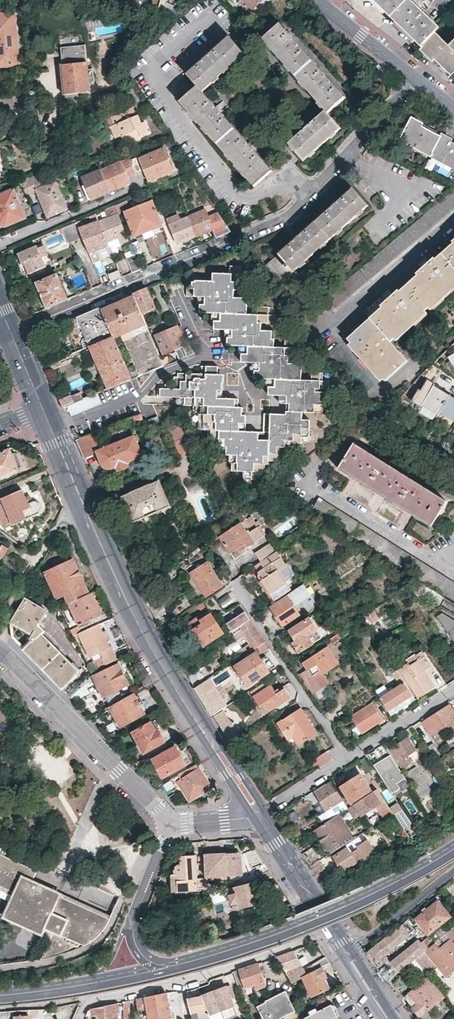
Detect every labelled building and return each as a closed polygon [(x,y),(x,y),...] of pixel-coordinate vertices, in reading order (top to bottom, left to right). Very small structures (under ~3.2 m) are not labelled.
[(250,10),(252,8),(256,12),(268,1),(267,0),(240,0),(250,10)] [(435,32),(439,28),(411,0),(372,0),(421,46),(435,32)] [(8,10),(26,12),(26,3),(10,1),(8,10)] [(145,11),(162,15),(163,11),(164,7),(160,6),(159,8),(147,5),(145,11)] [(18,64),(14,16),(3,17),(2,14),(0,14),(0,65),(18,64)] [(304,161),(342,127),(329,113),(345,98),(279,24),(263,39),(326,110),(288,143),(304,161)] [(435,32),(421,46),(434,59),(451,76),(453,73),(453,42),(450,47),(435,32)] [(255,186),(272,171),(203,92),(244,55),(229,37),(186,74),(197,86),(180,101),(255,186)] [(96,83),(94,70),(89,70),(86,44),(60,47),(62,64),(61,64),(65,95),(92,92),(91,83),(96,83)] [(386,69),(384,72),(391,78),(393,75),(386,69)] [(32,102),(38,100),(36,91),(26,91),(27,98),(29,97),(30,98),(31,99),(32,100),(32,102)] [(108,123),(117,147),(148,134),(138,111),(108,123)] [(413,146),(432,156),(441,138),(420,127),(422,124),(412,119),(400,140),(403,141),(413,146)] [(453,168),(453,145),(451,143),(452,140),(443,135),(441,138),(432,156),(453,168)] [(38,149),(37,140),(14,142),(15,152),(38,149)] [(411,150),(413,146),(403,141),(401,145),(411,150)] [(139,156),(130,160),(136,173),(141,171),(144,169),(150,182),(173,171),(162,147),(140,157),(139,156)] [(130,160),(130,158),(101,171),(111,192),(128,185),(131,183),(129,178),(137,175),(136,173),(130,160)] [(111,192),(101,171),(84,179),(93,200),(101,196),(111,192)] [(36,175),(20,179),(23,186),(27,197),(36,193),(44,213),(69,203),(59,181),(42,188),(38,178),(41,177),(39,174),(36,175)] [(23,186),(20,179),(0,185),(0,186),(3,194),(0,195),(0,223),(2,225),(4,226),(8,226),(26,219),(14,189),(23,186)] [(364,191),(371,186),(365,179),(359,184),(364,191)] [(156,188),(149,191),(153,200),(154,202),(161,200),(156,188)] [(282,282),(369,206),(353,189),(267,264),(282,282)] [(154,202),(153,200),(125,212),(136,236),(163,225),(154,202)] [(115,206),(117,212),(130,207),(128,201),(115,206)] [(188,218),(195,236),(213,229),(217,237),(231,231),(219,213),(209,218),(206,211),(188,218)] [(96,214),(91,216),(94,225),(82,230),(85,237),(90,252),(106,245),(106,247),(109,246),(100,222),(99,223),(96,214)] [(170,226),(178,243),(195,236),(188,218),(186,219),(185,216),(182,218),(183,220),(181,221),(179,214),(169,219),(172,225),(170,226)] [(100,222),(109,246),(110,248),(116,245),(129,240),(118,215),(100,222)] [(81,228),(79,221),(72,224),(64,227),(71,242),(85,237),(82,230),(81,228)] [(163,225),(152,230),(154,235),(165,231),(163,225)] [(453,285),(453,243),(348,338),(385,380),(408,360),(392,341),(453,285)] [(116,245),(110,248),(113,255),(119,253),(116,245)] [(47,257),(43,248),(39,250),(37,246),(18,254),(23,264),(26,263),(30,274),(46,268),(43,259),(47,257)] [(133,272),(142,269),(137,255),(127,259),(133,272)] [(51,268),(59,265),(57,257),(48,261),(51,268)] [(80,277),(73,262),(65,266),(71,281),(80,277)] [(157,390),(157,399),(177,399),(184,399),(184,407),(193,407),(201,407),(201,414),(200,415),(199,424),(204,424),(204,432),(206,433),(208,433),(208,441),(216,441),(224,441),(224,449),(220,448),(220,456),(230,457),(238,457),(237,464),(233,464),(233,472),(245,473),(253,474),(253,481),(262,481),(263,474),(272,474),(273,467),(270,467),(270,462),(273,462),(286,463),(286,453),(286,442),(294,442),(294,449),(302,449),(303,438),(303,431),(311,431),(311,422),(304,422),(304,414),(316,414),(316,406),(325,406),(330,406),(331,394),(320,393),(316,393),(316,389),(320,390),(331,390),(331,381),(323,381),(323,373),(313,373),(313,380),(302,380),(303,365),(289,364),(290,356),(304,357),(303,349),(301,349),(296,348),(297,341),(286,340),(286,348),(274,347),(275,332),(262,331),(263,324),(276,324),(276,316),(275,316),(269,316),(269,309),(259,308),(258,316),(248,316),(248,300),(234,299),(234,292),(241,292),(242,283),(247,284),(247,276),(241,276),(241,267),(230,267),(229,275),(213,275),(213,283),(196,282),(196,284),(193,284),(193,290),(188,290),(188,299),(199,299),(207,299),(207,306),(200,306),(200,314),(212,315),(220,316),(220,323),(215,322),(214,330),(225,331),(233,332),(233,338),(228,338),(227,346),(239,347),(248,348),(247,355),(243,355),(242,364),(254,365),(264,365),(263,372),(255,372),(255,379),(267,380),(276,380),(276,387),(270,387),(269,396),(280,396),(288,396),(287,404),(291,404),(290,412),(287,412),(287,415),(287,419),(282,424),(279,415),(265,415),(265,433),(261,440),(255,437),(255,433),(247,433),(240,432),(240,424),(240,416),(243,416),(243,408),(240,407),(240,400),(224,399),(218,399),(218,391),(214,391),(210,391),(210,384),(215,384),(218,384),(218,367),(202,367),(201,375),(178,375),(178,379),(173,378),(173,385),(165,385),(165,390),(157,390)] [(47,308),(68,300),(58,275),(37,283),(47,308)] [(140,291),(134,294),(143,315),(156,309),(147,288),(140,291)] [(165,366),(149,328),(145,318),(143,315),(134,294),(121,299),(101,308),(114,339),(123,336),(140,377),(165,366)] [(90,349),(114,339),(101,308),(77,318),(90,349)] [(190,344),(183,326),(178,328),(178,327),(158,336),(165,355),(176,350),(180,359),(188,356),(194,354),(190,344)] [(108,390),(132,380),(127,370),(114,339),(90,349),(108,390)] [(364,390),(372,382),(339,345),(331,353),(364,390)] [(132,380),(138,378),(134,368),(127,370),(132,380)] [(447,390),(453,383),(453,380),(447,374),(439,382),(447,390)] [(437,413),(439,410),(449,394),(434,384),(422,403),(421,404),(437,413)] [(417,392),(412,388),(406,396),(411,400),(417,392)] [(62,409),(84,400),(81,394),(72,397),(72,395),(59,401),(62,409)] [(439,410),(453,419),(453,397),(449,394),(439,410)] [(288,396),(280,396),(280,402),(282,404),(287,404),(288,396)] [(414,407),(434,419),(437,413),(421,404),(422,403),(418,401),(414,407)] [(316,406),(316,414),(321,414),(324,414),(325,412),(325,406),(316,406)] [(138,422),(143,420),(140,414),(132,417),(134,421),(138,422)] [(150,427),(160,423),(157,417),(147,421),(150,427)] [(182,422),(167,429),(179,458),(195,451),(182,422)] [(98,432),(76,441),(83,457),(97,451),(105,448),(98,432)] [(141,454),(133,436),(105,448),(97,451),(103,466),(104,467),(106,469),(108,469),(111,468),(117,466),(119,471),(128,468),(126,462),(140,456),(141,454)] [(286,442),(286,453),(293,453),(294,452),(294,449),(294,442),(286,442)] [(353,444),(340,466),(432,525),(446,502),(354,443),(353,444)] [(10,448),(0,453),(0,479),(19,471),(10,448)] [(170,507),(159,482),(122,497),(133,523),(170,507)] [(29,502),(23,489),(2,497),(4,503),(2,504),(4,510),(7,509),(13,524),(39,512),(41,509),(42,507),(41,503),(39,501),(36,500),(33,500),(29,502)] [(259,503),(270,500),(268,492),(261,494),(262,496),(257,497),(259,503)] [(4,503),(2,497),(0,498),(0,516),(3,524),(4,527),(13,524),(7,509),(4,510),(2,504),(4,503)] [(319,498),(310,512),(316,515),(325,501),(319,498)] [(316,515),(322,519),(331,505),(325,501),(316,515)] [(328,523),(336,509),(331,505),(322,519),(323,520),(328,523)] [(328,523),(333,526),(342,512),(336,509),(328,523)] [(338,530),(347,515),(342,512),(333,526),(338,530)] [(338,530),(343,533),(353,519),(347,515),(338,530)] [(243,523),(242,522),(219,537),(230,554),(239,549),(241,552),(267,535),(261,525),(262,525),(259,521),(257,522),(253,516),(243,523)] [(350,537),(359,523),(353,519),(343,533),(350,537)] [(350,537),(355,540),(365,526),(359,523),(350,537)] [(361,544),(370,530),(365,526),(355,540),(361,544)] [(362,544),(366,547),(375,533),(370,530),(361,544),(362,544)] [(372,550),(380,537),(375,533),(366,547),(372,550)] [(372,550),(377,554),(386,540),(380,537),(372,550)] [(383,557),(392,544),(386,540),(377,554),(383,557)] [(270,556),(277,551),(271,542),(256,553),(262,562),(270,556)] [(9,548),(2,544),(1,547),(0,546),(0,555),(3,557),(9,548)] [(383,557),(388,561),(397,547),(392,544),(383,557)] [(394,564),(403,551),(397,547),(388,561),(390,562),(394,564)] [(270,556),(279,570),(287,565),(277,551),(270,556)] [(394,564),(400,568),(408,554),(403,551),(394,564)] [(405,571),(414,558),(408,554),(400,568),(405,571)] [(262,562),(256,566),(264,579),(262,580),(274,600),(291,589),(279,570),(270,556),(262,562)] [(405,571),(411,575),(419,561),(414,558),(405,571)] [(86,584),(74,559),(46,572),(57,597),(65,594),(69,602),(70,602),(87,594),(90,593),(86,584)] [(416,578),(425,565),(419,561),(411,575),(416,578)] [(207,596),(222,586),(207,563),(192,573),(207,596)] [(418,580),(422,582),(430,568),(425,565),(416,578),(418,580)] [(427,585),(436,572),(430,568),(422,582),(427,585)] [(427,585),(433,589),(442,575),(436,572),(427,585)] [(439,592),(447,579),(442,575),(433,589),(439,592)] [(164,588),(160,579),(146,592),(150,603),(160,599),(157,591),(164,588)] [(439,592),(445,596),(453,583),(447,579),(439,592)] [(441,606),(447,598),(421,582),(413,592),(420,598),(425,597),(441,606)] [(453,593),(453,583),(445,596),(450,599),(453,593)] [(303,584),(294,590),(295,591),(271,607),(283,625),(299,614),(293,604),(301,599),(304,600),(310,595),(303,584)] [(409,592),(406,588),(405,586),(398,591),(399,593),(402,597),(409,592)] [(90,593),(87,594),(91,603),(97,600),(93,591),(90,593)] [(87,594),(70,602),(80,624),(103,613),(97,600),(91,603),(87,594)] [(228,594),(218,600),(223,607),(232,602),(228,594)] [(47,610),(26,598),(13,623),(32,634),(30,639),(33,642),(25,650),(63,688),(79,671),(42,633),(45,631),(39,624),(47,610)] [(164,605),(151,613),(157,624),(171,615),(164,605)] [(385,613),(380,605),(374,609),(379,617),(385,613)] [(374,609),(364,616),(369,623),(379,617),(374,609)] [(252,623),(245,611),(227,624),(234,635),(237,640),(245,635),(250,643),(261,636),(252,623)] [(204,646),(224,633),(210,612),(204,616),(202,614),(189,624),(204,646)] [(443,613),(437,616),(453,641),(453,620),(443,613)] [(299,651),(322,636),(309,618),(290,630),(297,640),(294,643),(299,651)] [(100,623),(82,632),(81,632),(91,656),(102,650),(104,654),(112,650),(100,623)] [(440,636),(446,632),(440,624),(434,629),(440,636)] [(73,626),(71,626),(76,635),(81,632),(82,632),(79,626),(75,628),(73,626)] [(350,634),(346,628),(338,633),(342,640),(350,634)] [(342,640),(338,633),(331,638),(334,642),(338,639),(343,648),(346,646),(342,640)] [(250,643),(249,644),(252,649),(254,648),(265,641),(261,636),(250,643)] [(261,660),(258,655),(262,652),(269,648),(265,641),(254,648),(257,653),(236,667),(249,686),(270,672),(267,667),(272,665),(267,657),(261,660)] [(322,674),(338,663),(327,647),(302,662),(307,669),(301,673),(313,692),(328,683),(322,674)] [(89,664),(92,670),(117,659),(114,652),(89,664)] [(398,668),(399,669),(408,663),(410,665),(424,656),(421,652),(398,668)] [(408,663),(399,669),(405,678),(418,698),(435,686),(428,674),(425,670),(430,666),(424,656),(410,665),(408,663)] [(129,684),(120,663),(93,675),(102,695),(129,684)] [(192,683),(209,672),(204,665),(188,675),(192,683)] [(433,671),(430,666),(425,670),(428,674),(433,671)] [(399,669),(393,673),(399,683),(405,678),(399,669)] [(216,674),(195,688),(203,700),(215,693),(210,684),(219,678),(216,674)] [(266,712),(291,696),(285,687),(277,693),(269,682),(253,693),(266,712)] [(380,699),(391,716),(415,699),(405,683),(388,693),(380,699)] [(380,699),(388,693),(384,687),(376,692),(380,699)] [(145,714),(134,694),(111,708),(122,726),(145,714)] [(217,696),(205,704),(213,716),(225,708),(217,696)] [(303,711),(297,702),(282,712),(286,719),(278,724),(284,734),(290,730),(300,744),(317,733),(303,711)] [(383,720),(372,703),(350,717),(361,734),(383,720)] [(422,721),(432,736),(447,725),(453,735),(453,711),(449,704),(422,721)] [(232,745),(241,739),(223,712),(214,718),(224,733),(232,745)] [(156,731),(150,722),(132,732),(143,753),(164,742),(158,730),(156,731)] [(403,769),(409,765),(405,758),(417,751),(407,737),(390,749),(403,769)] [(434,759),(440,754),(433,744),(426,747),(434,759)] [(186,765),(176,747),(153,760),(162,778),(186,765)] [(398,766),(387,750),(374,759),(381,770),(379,771),(386,782),(395,776),(389,766),(391,764),(394,769),(398,766)] [(326,763),(333,758),(328,751),(312,760),(314,763),(317,761),(320,767),(326,763)] [(145,758),(136,763),(140,767),(147,763),(145,758)] [(159,786),(170,798),(176,794),(175,790),(181,786),(191,801),(213,787),(198,764),(159,786)] [(353,803),(372,791),(361,774),(343,786),(353,803)] [(328,811),(344,800),(332,781),(315,792),(328,811)] [(398,803),(386,784),(378,789),(385,799),(390,808),(398,803)] [(378,789),(349,808),(355,817),(363,813),(363,814),(376,806),(382,815),(391,809),(390,808),(385,799),(378,789)] [(425,805),(436,798),(432,793),(422,799),(425,805)] [(453,809),(453,800),(451,795),(440,802),(447,813),(453,809)] [(351,835),(338,815),(315,830),(328,849),(351,835)] [(350,846),(333,857),(342,872),(357,862),(359,865),(377,853),(368,840),(357,847),(359,850),(355,852),(351,855),(350,851),(352,850),(350,846)] [(317,845),(303,853),(304,855),(312,866),(320,861),(325,858),(317,845)] [(243,873),(242,858),(238,851),(205,853),(207,877),(207,878),(227,877),(227,874),(243,873)] [(0,853),(0,882),(12,888),(10,891),(11,891),(1,912),(27,925),(31,916),(44,921),(43,924),(44,924),(51,928),(38,955),(46,954),(58,951),(63,949),(68,947),(85,938),(89,935),(93,932),(105,922),(107,917),(57,894),(54,900),(42,895),(46,886),(30,878),(30,877),(34,869),(0,853)] [(207,878),(207,877),(199,877),(198,853),(181,854),(182,863),(178,863),(178,870),(176,871),(177,890),(207,888),(207,878)] [(320,861),(312,866),(318,875),(326,870),(320,861)] [(59,890),(30,877),(30,878),(46,886),(42,895),(54,900),(57,894),(58,891),(59,890)] [(286,878),(283,880),(289,889),(292,887),(286,878)] [(255,881),(234,886),(236,893),(233,894),(231,897),(223,899),(226,912),(261,903),(255,881)] [(0,882),(0,887),(10,891),(12,888),(0,882)] [(44,924),(43,924),(44,921),(31,916),(27,925),(1,912),(11,891),(10,891),(0,912),(0,913),(40,932),(44,924)] [(108,914),(58,891),(57,894),(107,917),(108,914)] [(115,904),(118,897),(109,893),(105,899),(115,904)] [(437,896),(427,904),(430,909),(417,919),(429,934),(431,932),(444,922),(452,916),(437,896)] [(389,981),(416,958),(419,956),(426,950),(434,944),(429,938),(422,943),(420,940),(401,953),(400,953),(391,959),(386,953),(396,947),(395,946),(415,930),(407,920),(368,952),(376,965),(388,982),(389,981)] [(450,930),(444,922),(431,932),(436,940),(450,930)] [(426,950),(431,956),(438,965),(447,975),(453,970),(453,944),(446,934),(436,942),(434,944),(426,950)] [(278,957),(293,982),(304,976),(323,966),(331,962),(327,957),(307,969),(297,955),(300,953),(299,950),(278,957)] [(423,966),(429,973),(438,965),(431,956),(426,950),(419,956),(416,958),(422,966),(423,966)] [(261,963),(236,972),(243,990),(247,988),(249,993),(269,985),(261,963)] [(323,966),(304,976),(314,996),(330,988),(324,976),(327,974),(323,966)] [(410,992),(418,1004),(414,1007),(420,1017),(421,1018),(423,1018),(428,1018),(430,1018),(429,1014),(427,1012),(443,1000),(430,979),(410,992)] [(204,997),(209,1010),(210,1015),(222,1010),(226,1018),(238,1014),(232,999),(236,997),(232,986),(204,997)] [(283,1017),(297,1010),(287,991),(267,1001),(268,1002),(259,1007),(266,1018),(280,1018),(283,1017)] [(406,995),(414,1007),(418,1004),(410,992),(406,995)] [(168,993),(156,996),(139,999),(141,1010),(149,1009),(151,1018),(165,1018),(173,1017),(168,993)] [(209,1010),(204,997),(202,993),(199,994),(201,998),(188,1002),(193,1016),(209,1010)] [(119,1003),(104,1006),(94,1007),(93,1008),(92,1008),(91,1010),(88,1015),(88,1016),(98,1017),(99,1018),(120,1018),(119,1003)] [(319,1010),(311,1014),(300,1018),(340,1018),(333,1004),(319,1010)] [(33,1014),(33,1009),(16,1010),(16,1018),(33,1018),(33,1014)] [(16,1010),(1,1011),(2,1018),(8,1017),(9,1018),(16,1018),(16,1010)] [(210,1015),(209,1010),(193,1016),(194,1018),(212,1018),(210,1015)]
